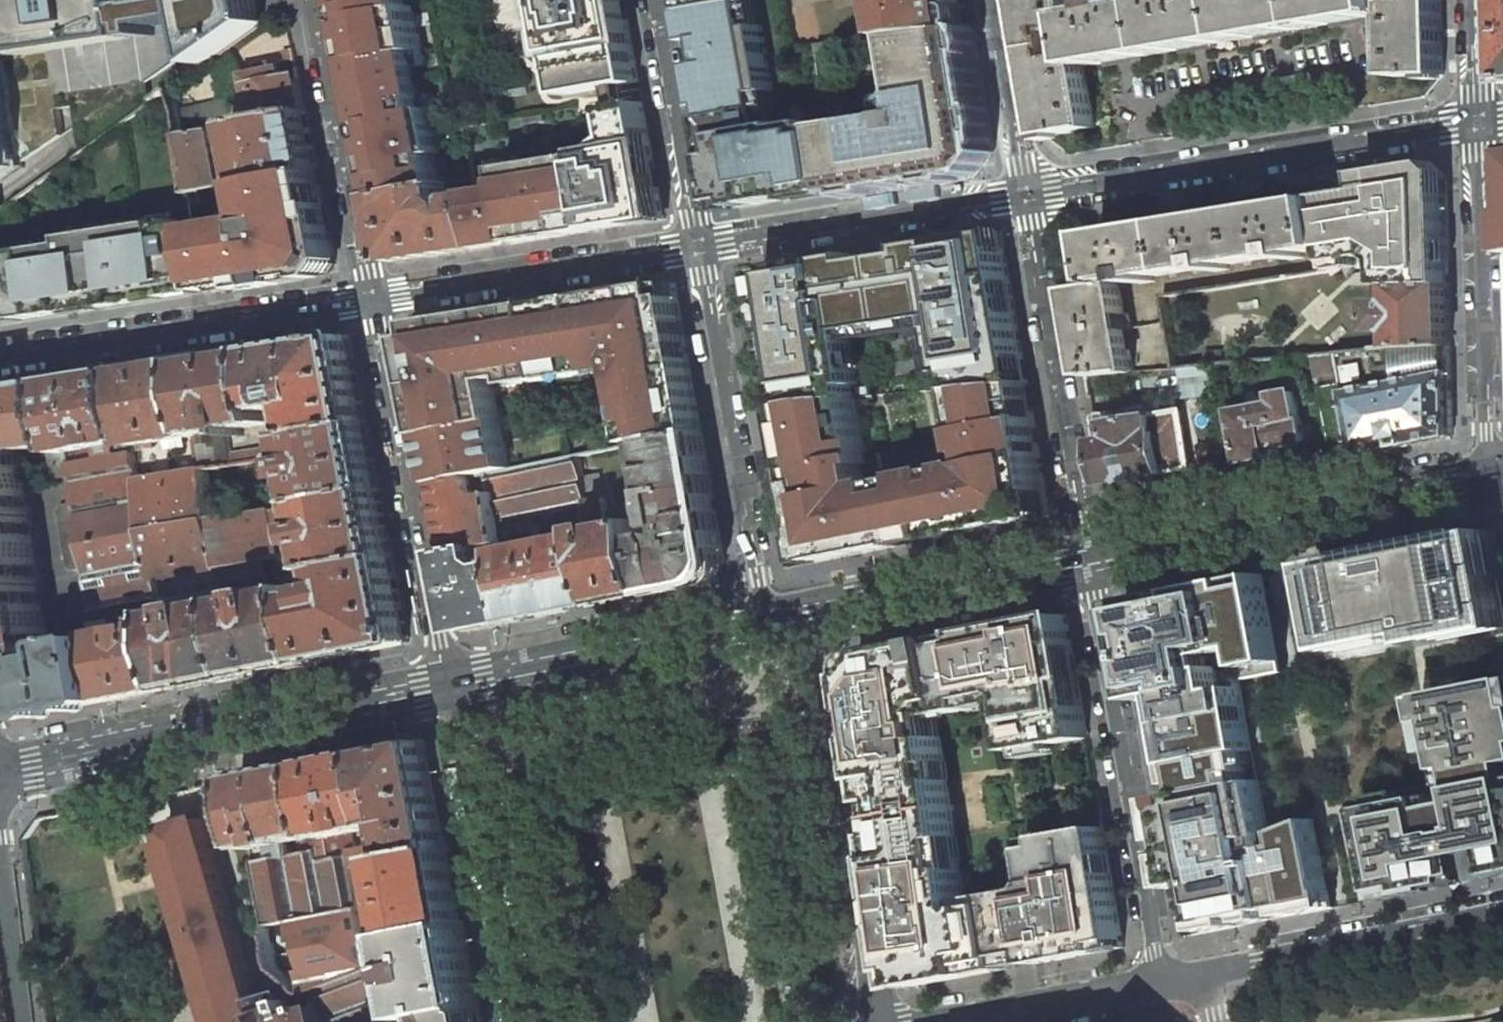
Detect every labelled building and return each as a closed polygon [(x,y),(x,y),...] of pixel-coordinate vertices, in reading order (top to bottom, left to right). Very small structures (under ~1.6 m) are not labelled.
[(26,50),(18,0),(0,0),(0,54),(26,50)] [(26,50),(72,43),(73,47),(136,37),(135,29),(140,28),(141,38),(154,36),(153,25),(152,21),(139,23),(140,26),(134,26),(131,6),(130,0),(18,0),(26,50)] [(152,21),(153,25),(197,19),(193,0),(171,0),(131,6),(134,26),(140,26),(139,23),(152,21)] [(225,0),(193,0),(197,19),(225,0)] [(197,19),(205,64),(264,23),(260,0),(225,0),(197,19)] [(415,5),(408,7),(406,0),(345,0),(346,4),(353,39),(361,42),(363,55),(357,61),(369,125),(377,128),(380,141),(374,147),(383,196),(442,185),(436,154),(444,153),(432,94),(425,95),(420,96),(414,67),(427,64),(415,5)] [(556,39),(561,38),(564,56),(559,57),(567,96),(640,82),(628,17),(625,0),(548,0),(556,39)] [(691,33),(703,31),(708,56),(696,59),(721,198),(747,194),(749,206),(839,192),(829,126),(824,127),(824,122),(794,126),(794,123),(762,128),(751,130),(746,94),(756,93),(747,31),(738,32),(733,0),(685,0),(691,33)] [(742,0),(733,0),(738,32),(747,31),(742,0)] [(885,3),(889,7),(894,36),(901,36),(967,27),(962,0),(885,0),(885,3)] [(1031,50),(1081,42),(1077,17),(1074,0),(1022,0),(1031,50)] [(1154,4),(1162,54),(1239,40),(1232,0),(1175,0),(1154,4)] [(1239,40),(1315,27),(1310,0),(1232,0),(1239,40)] [(1315,27),(1392,14),(1392,0),(1310,0),(1315,27)] [(1392,14),(1393,77),(1444,75),(1442,0),(1392,0),(1392,14)] [(1107,12),(1077,17),(1081,42),(1085,67),(1162,54),(1154,4),(1127,8),(1126,1),(1106,5),(1107,12)] [(901,36),(913,113),(829,126),(839,192),(859,189),(922,179),(954,174),(971,171),(987,149),(980,104),(967,27),(901,36)] [(703,31),(691,33),(696,59),(708,56),(703,31)] [(1081,42),(1031,50),(1046,137),(1096,128),(1085,67),(1081,42)] [(817,54),(831,52),(830,45),(816,47),(817,54)] [(294,50),(285,52),(286,62),(296,61),(294,50)] [(247,75),(249,89),(252,103),(234,106),(232,99),(175,110),(179,134),(237,123),(306,110),(300,79),(284,82),(281,69),(247,75)] [(762,128),(756,93),(746,94),(751,130),(762,128)] [(664,220),(643,103),(612,110),(620,149),(588,155),(602,229),(664,220)] [(237,123),(179,134),(189,194),(220,188),(210,136),(238,129),(249,183),(317,169),(306,110),(237,123)] [(9,170),(0,113),(0,176),(9,170)] [(511,190),(480,196),(488,248),(602,229),(588,155),(508,167),(511,190)] [(1374,172),(1376,190),(1326,198),(1334,248),(1336,260),(1375,252),(1380,246),(1393,257),(1393,262),(1396,263),(1396,277),(1396,285),(1449,284),(1449,276),(1448,244),(1446,179),(1431,163),(1374,172)] [(205,293),(320,274),(334,255),(317,169),(249,183),(256,221),(195,230),(205,293)] [(442,185),(383,196),(396,262),(397,262),(488,248),(480,196),(466,198),(460,206),(454,202),(452,183),(442,185)] [(1326,198),(1250,210),(1258,260),(1288,255),(1289,260),(1304,258),(1303,252),(1334,248),(1326,198)] [(1250,210),(1176,222),(1184,271),(1214,267),(1215,272),(1230,270),(1229,264),(1258,260),(1250,210)] [(1176,222),(1100,234),(1108,284),(1119,282),(1139,279),(1139,284),(1155,281),(1154,276),(1184,271),(1176,222)] [(72,314),(71,307),(102,302),(103,309),(205,293),(195,230),(195,229),(181,231),(180,223),(74,241),(75,248),(2,261),(0,257),(0,325),(72,314)] [(910,393),(941,390),(961,388),(1028,382),(1002,232),(796,264),(817,400),(817,401),(857,397),(888,395),(910,393)] [(334,255),(320,274),(331,273),(331,272),(336,265),(334,256),(334,255)] [(1108,284),(1072,290),(1087,377),(1134,373),(1119,282),(1108,284)] [(675,283),(530,307),(541,381),(551,379),(549,370),(599,362),(622,358),(624,368),(630,404),(637,403),(644,442),(645,442),(652,441),(655,440),(701,426),(685,337),(682,322),(675,283)] [(1449,284),(1396,285),(1397,303),(1379,304),(1377,304),(1379,352),(1451,346),(1449,284)] [(408,326),(439,483),(493,472),(511,469),(497,389),(519,385),(517,377),(533,375),(534,382),(542,381),(541,381),(530,307),(491,313),(492,320),(477,323),(476,315),(408,326)] [(348,335),(259,350),(272,424),(275,443),(287,441),(280,412),(297,409),(303,437),(367,423),(350,336),(348,335)] [(1451,346),(1379,352),(1339,356),(1360,455),(1453,437),(1451,346)] [(259,350),(189,360),(200,435),(206,469),(262,461),(261,442),(248,444),(245,428),(272,424),(259,350)] [(1339,356),(1315,358),(1333,441),(1325,443),(1330,461),(1360,455),(1339,356)] [(189,360),(121,371),(133,441),(134,446),(169,440),(170,447),(183,444),(182,438),(200,435),(189,360)] [(1186,369),(1188,397),(1218,395),(1212,366),(1186,369)] [(121,371),(51,383),(61,445),(63,452),(63,453),(68,453),(72,476),(77,503),(84,544),(149,533),(149,531),(140,480),(135,453),(119,456),(117,444),(133,441),(121,371)] [(817,401),(788,406),(792,425),(800,424),(810,482),(802,483),(804,498),(816,563),(841,558),(917,543),(929,541),(939,539),(1018,523),(1050,516),(1042,466),(1038,448),(1028,382),(961,388),(966,417),(972,453),(980,451),(982,462),(926,473),(904,478),(868,485),(866,472),(883,470),(880,453),(868,455),(857,397),(817,401)] [(28,445),(29,450),(61,445),(51,383),(0,391),(0,449),(18,446),(28,445)] [(1297,392),(1258,400),(1259,408),(1238,412),(1248,461),(1250,461),(1251,468),(1271,464),(1270,457),(1283,454),(1282,447),(1307,442),(1297,392)] [(1111,411),(1093,414),(1105,482),(1191,467),(1182,411),(1151,416),(1150,405),(1127,409),(1129,420),(1112,423),(1111,411)] [(303,437),(294,439),(304,496),(306,502),(380,489),(367,423),(303,437)] [(655,440),(652,441),(662,496),(661,504),(662,510),(663,513),(666,521),(668,527),(678,525),(682,546),(674,548),(673,543),(665,533),(647,537),(658,594),(711,584),(725,563),(701,430),(655,440)] [(1236,480),(1227,441),(1199,448),(1207,485),(1236,480)] [(643,442),(629,445),(631,459),(646,457),(643,442)] [(29,516),(18,446),(0,449),(0,521),(29,516)] [(63,452),(52,454),(56,479),(72,476),(68,453),(63,453),(63,452)] [(511,469),(493,472),(506,541),(522,621),(609,604),(595,535),(542,545),(537,517),(572,509),(574,519),(591,515),(584,479),(579,455),(511,469)] [(206,469),(140,480),(149,531),(214,519),(206,469)] [(493,472),(439,483),(452,552),(484,546),(494,544),(506,541),(493,472)] [(600,476),(584,479),(591,515),(595,535),(609,604),(658,594),(647,537),(643,520),(611,527),(606,498),(604,498),(600,476)] [(269,508),(214,519),(223,569),(244,564),(266,560),(280,557),(295,574),(328,568),(392,555),(380,489),(306,502),(316,555),(306,558),(305,554),(298,556),(297,552),(280,555),(275,529),(288,527),(283,505),(269,508)] [(77,503),(63,505),(59,511),(69,567),(74,571),(88,569),(84,544),(77,503)] [(39,585),(29,516),(0,521),(0,591),(39,585)] [(214,519),(149,531),(149,533),(157,580),(223,569),(214,519)] [(1493,531),(1319,565),(1336,652),(1421,635),(1423,645),(1502,629),(1502,580),(1493,531)] [(88,569),(93,595),(100,636),(164,623),(160,599),(157,580),(149,533),(84,544),(88,569)] [(484,546),(452,552),(468,631),(522,621),(506,541),(494,544),(498,566),(497,565),(495,563),(493,561),(491,560),(487,560),(484,546)] [(332,588),(300,595),(313,662),(408,643),(409,642),(392,555),(328,568),(332,588)] [(250,596),(229,600),(244,676),(313,662),(300,595),(298,587),(272,592),(266,560),(244,564),(250,596)] [(1180,765),(1188,764),(1236,754),(1244,753),(1316,739),(1283,572),(1126,603),(1142,700),(1168,695),(1180,765)] [(50,653),(39,585),(0,591),(0,661),(50,653)] [(68,599),(76,643),(100,638),(100,636),(93,595),(68,599)] [(166,598),(160,599),(164,623),(176,689),(244,676),(229,600),(196,606),(194,599),(187,600),(189,608),(174,611),(173,604),(167,604),(166,598)] [(878,652),(859,678),(906,988),(1006,970),(1037,964),(1043,963),(1042,958),(1083,950),(1084,955),(1124,948),(1104,830),(1030,843),(1034,867),(1044,873),(1047,873),(1050,895),(1037,897),(1031,890),(1023,891),(994,896),(995,905),(967,910),(937,738),(930,739),(926,715),(936,713),(934,703),(948,700),(951,716),(973,712),(971,703),(1010,696),(1013,715),(1009,716),(1015,754),(1089,742),(1067,615),(878,652)] [(112,702),(176,689),(164,623),(100,636),(100,638),(112,702)] [(112,702),(100,638),(76,643),(68,644),(66,647),(68,657),(54,660),(49,655),(50,655),(50,653),(0,661),(0,678),(5,708),(9,715),(16,719),(23,719),(112,702)] [(1367,809),(1384,898),(1502,874),(1502,681),(1434,694),(1434,695),(1425,696),(1430,722),(1440,721),(1446,751),(1449,770),(1460,767),(1467,801),(1431,808),(1429,797),(1367,809)] [(1440,721),(1430,722),(1436,753),(1446,751),(1440,721)] [(428,741),(373,752),(388,826),(396,824),(402,858),(449,848),(428,741)] [(373,752),(314,764),(326,836),(327,838),(331,837),(354,832),(385,827),(388,826),(373,752)] [(1244,753),(1236,754),(1242,785),(1249,783),(1244,753)] [(1236,754),(1188,764),(1193,794),(1160,801),(1167,842),(1176,840),(1184,887),(1199,884),(1206,925),(1239,919),(1240,926),(1301,915),(1299,906),(1332,900),(1316,820),(1284,833),(1286,840),(1274,841),(1273,834),(1264,781),(1249,783),(1242,785),(1236,754)] [(314,764),(243,778),(257,849),(291,842),(307,839),(326,836),(314,764)] [(169,829),(174,845),(168,847),(220,1021),(329,1021),(321,999),(319,999),(261,1011),(204,819),(169,829)] [(354,832),(331,837),(334,859),(352,856),(354,867),(376,863),(373,847),(358,850),(354,832)] [(1284,833),(1273,834),(1274,841),(1286,840),(1284,833)] [(271,925),(362,907),(354,867),(352,856),(334,859),(331,837),(327,838),(326,836),(307,839),(309,851),(293,853),(291,842),(257,849),(271,925)] [(465,924),(449,848),(402,858),(393,860),(407,934),(465,924)] [(407,934),(393,860),(391,860),(376,863),(354,867),(362,907),(271,925),(279,969),(307,994),(379,967),(371,941),(382,939),(402,935),(407,934)] [(438,1014),(481,1007),(465,924),(407,934),(402,935),(418,1018),(438,1014)] [(382,939),(371,941),(379,967),(396,1021),(406,1020),(382,939)] [(1043,963),(1084,955),(1083,950),(1042,958),(1043,963)] [(329,1021),(396,1021),(379,967),(307,994),(319,999),(321,999),(329,1021)] [(481,1007),(438,1014),(440,1021),(484,1021),(481,1007)]
